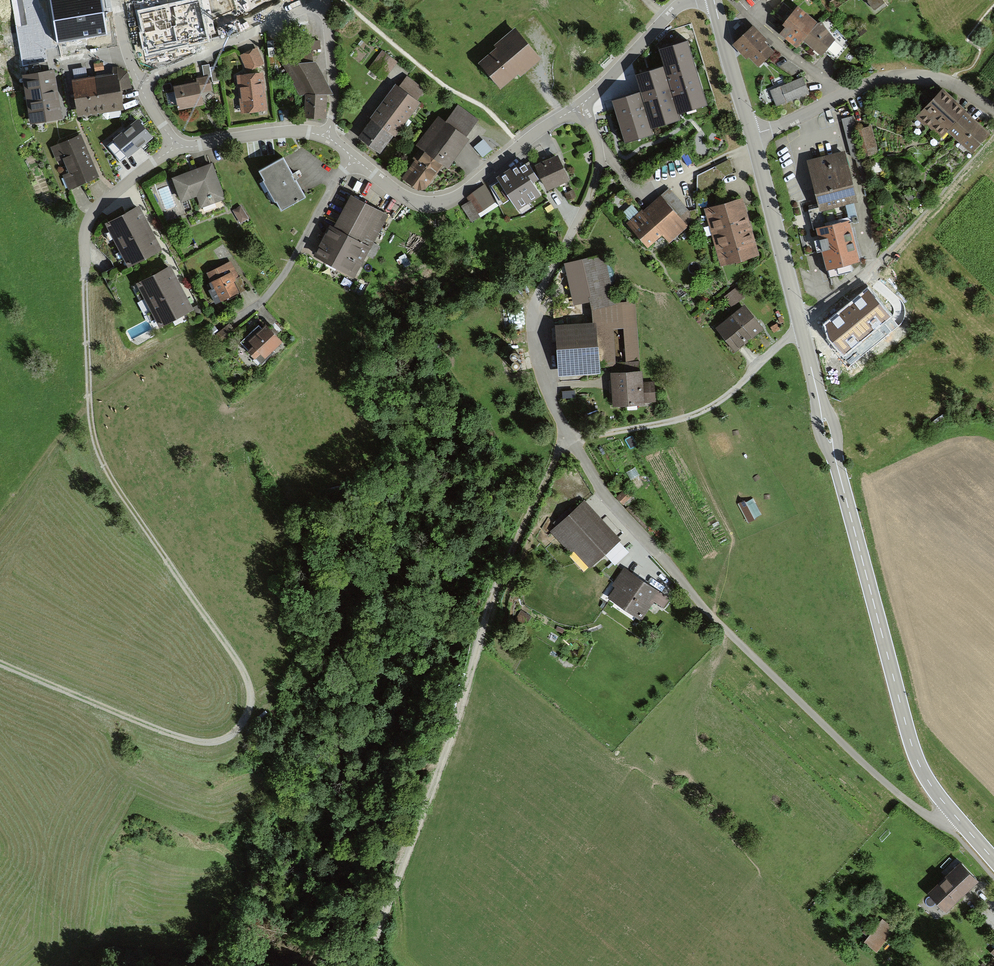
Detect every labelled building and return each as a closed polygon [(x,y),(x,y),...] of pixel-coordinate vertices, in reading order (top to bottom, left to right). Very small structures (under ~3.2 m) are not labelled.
[(57,42),(106,34),(101,0),(50,0),(57,42)] [(137,11),(147,55),(210,41),(201,0),(187,0),(137,11)] [(233,20),(276,1),(276,0),(224,0),(233,20)] [(868,2),(867,3),(873,11),(882,4),(880,1),(881,0),(866,0),(868,2)] [(803,44),(818,26),(798,10),(793,17),(783,30),(785,31),(779,38),(797,51),(803,44)] [(818,26),(803,44),(821,60),(836,42),(820,24),(818,26)] [(765,40),(753,27),(734,44),(746,57),(749,54),(759,66),(772,54),(762,43),(765,40)] [(514,31),(494,48),(497,51),(479,65),(501,91),(517,77),(519,79),(540,61),(514,31)] [(633,79),(638,94),(610,103),(624,149),(655,140),(653,134),(683,124),(682,121),(712,111),(689,41),(657,51),(662,69),(633,79)] [(239,56),(247,73),(264,65),(255,48),(239,56)] [(369,68),(384,79),(397,63),(382,52),(369,68)] [(103,63),(94,64),(95,73),(104,71),(103,63)] [(333,96),(316,63),(299,67),(283,65),(301,97),(304,97),(304,119),(326,120),(326,95),(333,96)] [(210,65),(202,66),(204,78),(208,77),(212,77),(213,82),(219,81),(217,67),(210,68),(210,65)] [(53,72),(23,77),(30,126),(61,121),(57,93),(53,72)] [(264,74),(236,78),(241,115),(268,112),(265,89),(264,74)] [(91,80),(72,83),(78,118),(122,111),(119,95),(116,76),(91,80)] [(174,88),(179,109),(202,104),(200,92),(211,90),(208,77),(204,78),(196,80),(196,83),(174,88)] [(407,78),(399,89),(416,102),(424,90),(407,78)] [(808,94),(802,79),(770,91),(777,107),(808,94)] [(420,105),(416,102),(399,89),(395,86),(370,120),(372,121),(368,128),(358,141),(381,158),(420,105)] [(977,122),(941,91),(917,118),(940,139),(946,133),(972,156),(991,134),(977,122)] [(445,164),(450,167),(469,140),(466,138),(479,120),(457,105),(442,126),(435,121),(418,145),(422,147),(415,157),(417,158),(403,178),(421,190),(427,188),(445,164)] [(854,117),(842,120),(853,158),(857,161),(864,188),(871,187),(864,157),(857,131),(854,117)] [(153,140),(138,121),(107,147),(120,163),(126,159),(128,161),(146,146),(153,140)] [(872,127),(857,131),(864,157),(879,153),(872,127)] [(81,138),(53,149),(69,190),(97,179),(94,170),(82,142),(81,138)] [(484,138),(475,146),(484,156),(493,148),(484,138)] [(709,143),(696,150),(702,160),(715,153),(709,143)] [(858,206),(845,154),(806,164),(818,209),(808,212),(813,232),(817,231),(849,222),(858,220),(855,207),(858,206)] [(563,166),(559,155),(537,165),(548,189),(569,180),(563,166)] [(275,201),(281,210),(305,196),(294,176),(282,156),(257,170),(262,180),(261,181),(274,203),(275,201)] [(201,205),(225,196),(212,160),(193,167),(172,175),(181,199),(196,193),(201,205)] [(525,168),(521,162),(498,178),(500,181),(493,186),(504,203),(511,198),(518,209),(541,194),(533,181),(538,178),(530,165),(525,168)] [(462,205),(472,222),(480,216),(478,212),(495,202),(485,186),(467,197),(469,201),(462,205)] [(695,218),(669,189),(627,226),(648,249),(662,236),(669,244),(688,227),(687,226),(695,218)] [(335,228),(371,246),(387,214),(376,208),(351,196),(335,228)] [(751,229),(742,199),(703,210),(720,268),(759,257),(751,229)] [(152,226),(139,201),(105,219),(128,263),(162,246),(152,226)] [(233,210),(241,223),(250,218),(242,205),(233,210)] [(860,265),(849,222),(817,231),(820,245),(828,273),(860,265)] [(371,246),(335,228),(331,226),(315,255),(355,276),(371,246)] [(616,300),(605,251),(564,260),(573,301),(590,297),(592,319),(555,321),(558,374),(601,371),(601,364),(610,364),(613,403),(655,401),(654,380),(643,380),(642,367),(641,367),(635,294),(627,294),(627,300),(616,300)] [(212,286),(209,287),(216,300),(239,289),(240,291),(247,288),(240,275),(239,276),(231,259),(207,271),(211,278),(209,279),(212,286)] [(183,286),(170,262),(137,279),(160,323),(193,305),(183,286)] [(737,288),(724,298),(731,308),(745,298),(737,288)] [(881,289),(871,298),(883,313),(894,304),(881,289)] [(880,319),(862,297),(853,305),(839,317),(857,338),(859,336),(880,319)] [(901,303),(895,310),(906,320),(913,313),(901,303)] [(735,354),(763,331),(744,308),(716,331),(735,354)] [(229,322),(216,332),(223,341),(236,331),(229,322)] [(258,323),(240,341),(261,363),(274,351),(271,349),(282,339),(274,331),(266,322),(261,327),(258,323)] [(855,357),(867,346),(859,336),(857,338),(847,347),(855,357)] [(575,390),(562,391),(563,399),(575,398),(575,390)] [(626,487),(617,495),(624,502),(633,494),(626,487)] [(620,538),(584,499),(550,530),(570,551),(573,549),(589,566),(620,538)] [(669,597),(624,565),(611,584),(613,586),(606,595),(641,619),(654,600),(662,606),(669,597)] [(978,878),(960,859),(928,889),(946,909),(961,894),(978,878)] [(883,917),(865,940),(878,950),(896,927),(883,917)]
